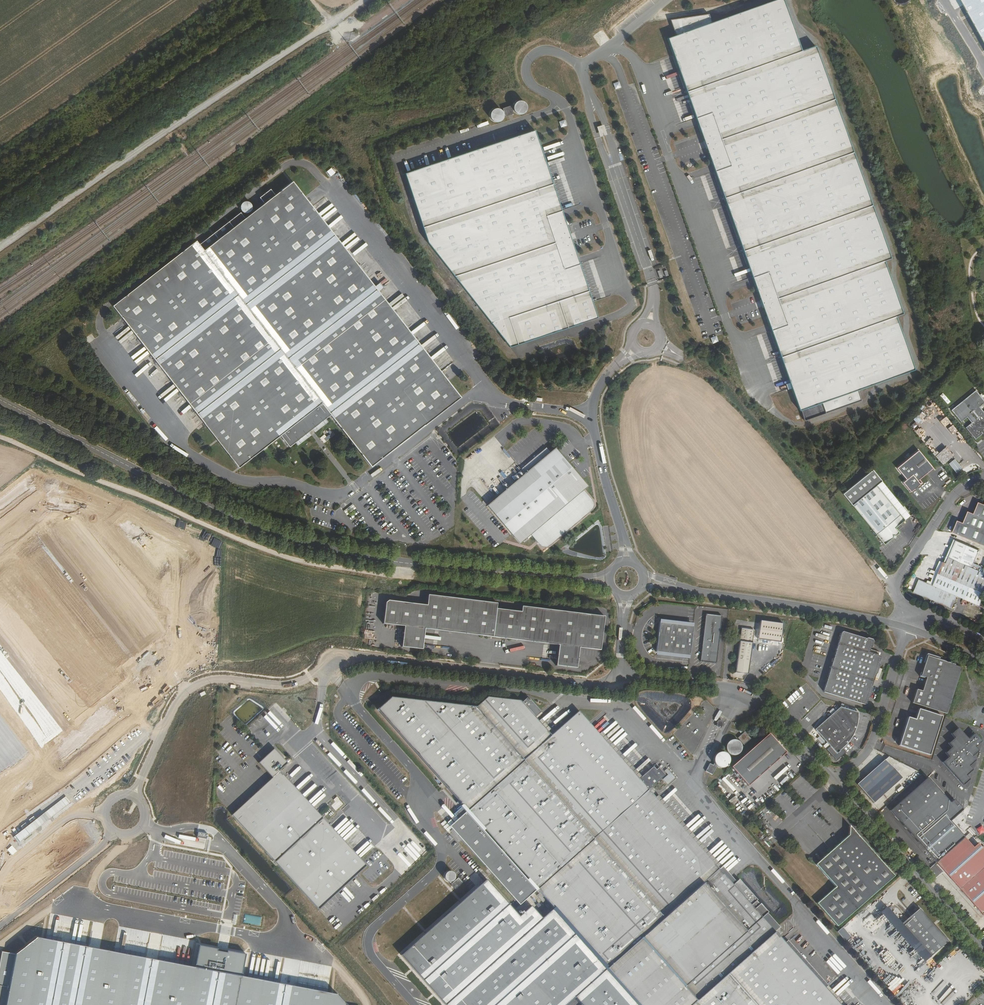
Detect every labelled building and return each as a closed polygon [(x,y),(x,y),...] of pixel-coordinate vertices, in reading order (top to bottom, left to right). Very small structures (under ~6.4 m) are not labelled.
[(797,407),(798,409),(799,409),(804,421),(862,401),(856,387),(913,368),(896,316),(901,313),(883,260),(889,258),(852,151),(814,44),(802,48),(784,0),(773,0),(729,14),(711,20),(709,13),(672,18),(674,34),(669,37),(685,84),(710,157),(797,407)] [(983,37),(983,0),(963,0),(983,37)] [(615,89),(621,87),(619,81),(613,83),(615,89)] [(523,99),(511,103),(515,115),(527,111),(523,99)] [(509,106),(502,109),(505,114),(512,111),(509,106)] [(492,107),(488,118),(499,123),(504,111),(492,107)] [(558,121),(560,127),(567,125),(564,119),(558,121)] [(402,172),(404,178),(425,240),(468,295),(507,346),(594,316),(580,273),(565,224),(535,130),(402,172)] [(701,159),(699,151),(679,157),(681,165),(701,159)] [(329,177),(335,174),(332,168),(326,171),(329,177)] [(341,182),(347,188),(349,187),(343,180),(341,182)] [(210,431),(238,467),(279,434),(288,446),(305,434),(330,414),(348,437),(371,466),(380,459),(420,428),(460,396),(432,360),(403,323),(378,291),(383,287),(379,282),(374,286),(350,256),(325,223),(292,181),(274,194),(270,188),(259,197),(263,202),(244,218),(240,211),(198,244),(195,240),(154,272),(112,305),(146,349),(174,385),(210,431)] [(244,199),(242,200),(241,201),(239,203),(239,208),(240,210),(243,212),(247,212),(249,211),(251,208),(251,204),(250,202),(248,200),(244,199)] [(975,440),(981,435),(983,438),(983,413),(983,414),(979,408),(983,404),(983,402),(974,389),(950,410),(960,422),(966,418),(967,417),(968,421),(971,424),(969,424),(965,428),(973,436),(975,440)] [(945,448),(953,441),(948,435),(945,438),(934,426),(929,430),(945,448)] [(514,541),(525,533),(535,545),(537,546),(541,546),(543,546),(560,532),(586,512),(588,510),(589,508),(589,506),(588,503),(579,491),(583,487),(553,449),(548,453),(544,448),(518,468),(522,473),(484,503),(514,541)] [(919,480),(932,469),(917,450),(895,468),(903,480),(900,482),(909,493),(921,484),(919,480)] [(955,472),(962,468),(957,457),(950,460),(955,472)] [(871,471),(842,496),(882,545),(897,533),(894,528),(903,521),(875,487),(880,482),(871,471)] [(969,539),(983,546),(983,499),(983,502),(977,501),(972,511),(966,509),(962,520),(956,519),(950,531),(969,539)] [(352,504),(343,511),(346,515),(356,509),(352,504)] [(949,557),(946,563),(943,561),(932,585),(918,579),(913,592),(931,599),(934,601),(950,608),(956,595),(979,605),(983,594),(983,573),(971,567),(972,565),(979,550),(954,538),(949,553),(949,557)] [(425,629),(544,644),(559,646),(556,666),(578,669),(580,648),(601,650),(606,617),(547,609),(523,606),(522,612),(498,609),(499,604),(430,594),(428,606),(389,601),(387,603),(383,624),(404,626),(402,647),(422,649),(425,629)] [(722,616),(706,614),(701,661),(716,662),(722,616)] [(660,625),(658,645),(657,654),(691,658),(694,627),(686,627),(660,625)] [(777,640),(777,633),(762,632),(762,638),(777,640)] [(863,705),(865,704),(879,657),(868,653),(870,641),(841,632),(822,691),(823,693),(863,705)] [(749,676),(754,644),(741,642),(736,674),(749,676)] [(945,719),(960,671),(937,664),(938,662),(925,658),(922,666),(923,668),(920,676),(919,677),(918,680),(924,683),(921,692),(915,691),(911,705),(924,709),(924,711),(918,710),(914,720),(907,718),(898,748),(929,757),(941,719),(945,719)] [(832,986),(740,879),(733,884),(644,789),(576,713),(549,739),(533,722),(539,717),(528,705),(524,703),(520,706),(494,700),(492,701),(391,701),(377,714),(469,815),(459,824),(464,829),(456,836),(491,875),(397,957),(441,1004),(566,1004),(573,999),(578,1004),(849,1004),(832,986)] [(826,751),(831,757),(836,762),(841,757),(845,754),(842,750),(847,745),(849,742),(852,739),(854,735),(855,731),(858,721),(858,718),(857,714),(842,709),(843,705),(841,704),(840,708),(835,712),(833,710),(829,713),(831,716),(815,730),(829,747),(826,751)] [(948,759),(941,764),(961,788),(969,782),(965,778),(972,772),(968,769),(975,763),(971,759),(978,753),(975,749),(981,744),(974,736),(968,742),(958,730),(951,736),(954,739),(947,745),(951,749),(945,754),(948,759)] [(751,739),(745,732),(737,738),(739,740),(738,741),(737,740),(735,739),(731,739),(729,741),(727,743),(726,744),(726,746),(726,749),(727,751),(728,753),(731,754),(734,755),(736,755),(738,754),(740,752),(741,751),(742,747),(742,746),(741,745),(743,744),(743,745),(751,739)] [(768,734),(729,768),(747,787),(785,752),(768,734)] [(317,908),(365,863),(277,770),(287,760),(272,746),(259,758),(257,759),(272,774),(230,812),(317,908)] [(729,760),(729,756),(726,752),(725,751),(721,750),(718,750),(716,751),(713,754),(712,756),(712,760),(713,762),(713,763),(712,765),(710,762),(702,767),(707,773),(717,766),(720,767),(722,767),(724,766),(727,764),(729,762),(729,760)] [(885,761),(862,780),(857,785),(862,791),(874,804),(902,779),(893,769),(885,761)] [(925,822),(921,818),(926,814),(908,793),(882,817),(889,825),(897,817),(908,829),(914,825),(917,829),(925,822)] [(971,847),(950,822),(961,811),(953,803),(913,838),(943,872),(949,878),(982,916),(983,914),(983,853),(977,845),(973,849),(971,847)] [(893,876),(875,856),(848,826),(848,836),(815,865),(835,888),(816,904),(818,906),(837,927),(893,876)] [(451,870),(444,876),(455,889),(462,882),(458,877),(458,878),(451,870)] [(901,921),(911,932),(931,954),(942,944),(946,941),(940,934),(917,907),(901,921)] [(843,927),(838,932),(846,941),(852,936),(843,927)] [(2,952),(0,961),(0,1004),(346,1004),(336,994),(241,976),(245,954),(227,951),(227,953),(217,951),(217,949),(199,945),(195,967),(37,938),(16,954),(2,952)]
